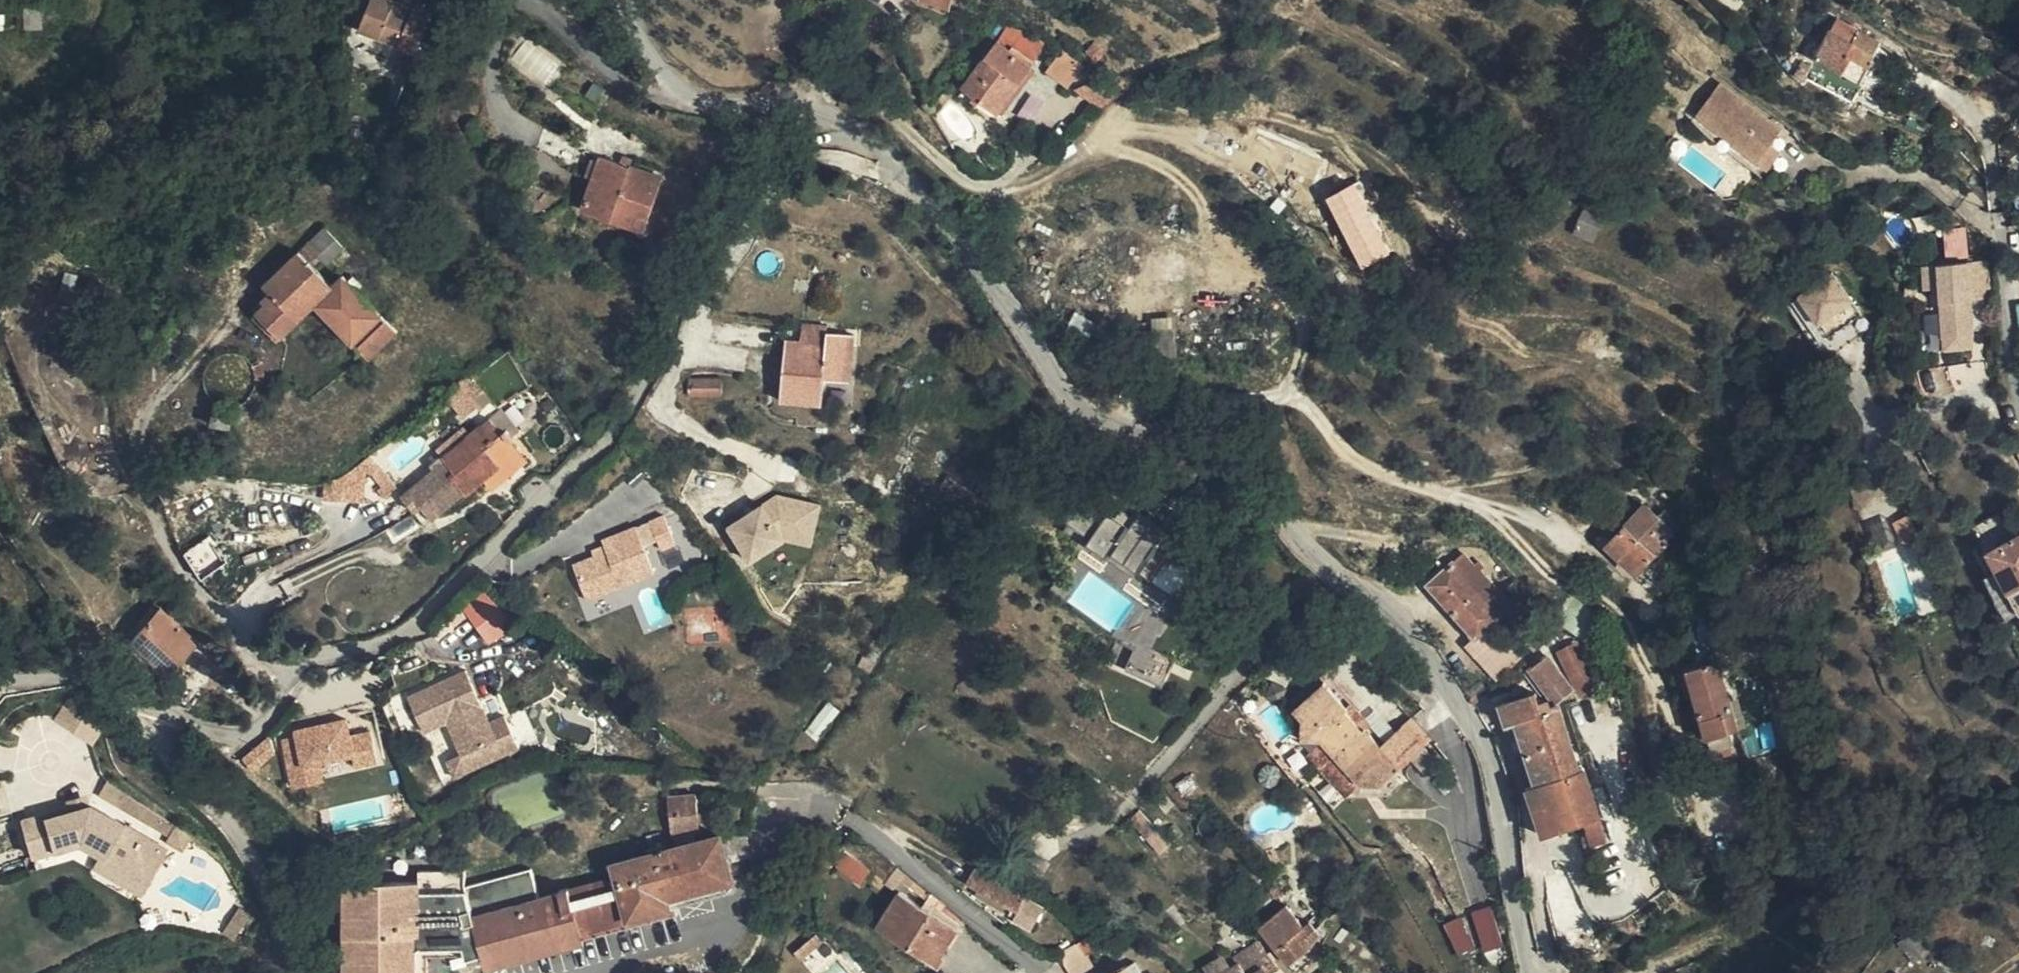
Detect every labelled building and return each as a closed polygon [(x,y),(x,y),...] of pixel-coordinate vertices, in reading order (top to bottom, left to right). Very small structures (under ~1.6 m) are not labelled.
[(360,31),(398,46),(402,48),(416,53),(430,16),(398,3),(399,0),(372,0),(360,31)] [(436,3),(429,0),(399,0),(398,3),(430,16),(436,3)] [(949,9),(952,0),(921,0),(949,9)] [(44,5),(26,6),(27,30),(45,29),(44,5)] [(1813,69),(1808,78),(1852,103),(1861,85),(1860,84),(1881,45),(1836,21),(1814,59),(1817,61),(1813,69)] [(398,46),(360,31),(352,50),(389,65),(398,46)] [(526,36),(508,60),(543,87),(561,62),(526,36)] [(996,114),(1033,63),(1012,48),(1009,50),(998,42),(962,89),(996,114)] [(1105,53),(1093,42),(1084,52),(1096,63),(1105,53)] [(406,77),(416,53),(402,48),(392,71),(406,77)] [(1083,68),(1062,50),(1046,72),(1067,89),(1083,68)] [(1806,82),(1808,78),(1813,69),(1801,62),(1794,75),(1806,82)] [(582,81),(572,72),(563,83),(574,92),(582,81)] [(1133,85),(1125,77),(1107,77),(1102,79),(1087,84),(1077,91),(1099,109),(1133,85)] [(1719,84),(1695,116),(1757,163),(1770,145),(1781,131),(1719,84)] [(391,117),(399,120),(402,110),(394,107),(391,117)] [(1878,137),(1884,125),(1871,117),(1864,129),(1878,137)] [(591,150),(575,142),(572,147),(589,156),(591,150)] [(1770,145),(1757,163),(1767,171),(1780,153),(1770,145)] [(619,164),(630,168),(632,160),(622,156),(619,164)] [(591,179),(580,210),(644,232),(662,177),(633,166),(632,168),(630,168),(619,164),(598,157),(597,160),(591,179)] [(585,177),(591,179),(597,160),(591,159),(585,177)] [(1357,182),(1324,198),(1360,270),(1392,254),(1357,182)] [(1594,242),(1605,215),(1587,207),(1574,234),(1594,242)] [(316,306),(366,357),(368,359),(396,331),(343,276),(332,286),(315,268),(321,260),(326,264),(342,247),(324,227),(265,286),(270,292),(275,297),(267,305),(258,314),(281,338),(316,306)] [(1943,258),(1967,257),(1966,228),(1942,229),(1943,258)] [(1987,261),(1935,265),(1942,353),(1976,350),(1972,296),(1989,295),(1987,261)] [(13,281),(0,267),(0,298),(13,281)] [(1795,296),(1820,334),(1857,310),(1831,271),(1795,296)] [(91,309),(100,286),(88,281),(79,305),(91,309)] [(275,297),(270,292),(262,300),(267,305),(275,297)] [(1939,350),(1937,315),(1924,316),(1926,351),(1939,350)] [(783,402),(821,404),(824,378),(851,380),(853,334),(833,333),(833,339),(827,339),(803,337),(802,347),(787,346),(783,402)] [(787,336),(787,346),(802,347),(803,337),(787,336)] [(259,361),(252,362),(250,363),(256,378),(264,375),(259,361)] [(721,397),(721,390),(689,389),(689,397),(721,397)] [(507,400),(508,401),(510,403),(518,397),(517,395),(515,393),(507,400)] [(239,414),(238,406),(232,406),(231,412),(231,414),(239,414)] [(456,502),(483,481),(520,451),(513,443),(514,441),(513,439),(506,431),(513,426),(501,411),(470,435),(464,428),(437,449),(444,458),(400,494),(414,514),(422,508),(432,520),(456,502)] [(229,427),(230,417),(209,414),(207,425),(229,427)] [(518,434),(513,426),(506,431),(513,439),(518,434)] [(520,451),(483,481),(492,491),(529,462),(520,451)] [(968,505),(985,515),(995,499),(979,488),(968,505)] [(777,496),(725,529),(748,565),(783,543),(812,548),(820,506),(777,496)] [(971,532),(979,522),(948,499),(941,511),(971,532)] [(1635,573),(1667,541),(1652,527),(1658,520),(1644,506),(1607,546),(1635,573)] [(1983,546),(1987,552),(2014,537),(2000,511),(1973,526),(1983,546)] [(1150,581),(1179,540),(1140,513),(1129,529),(1108,513),(1087,545),(1107,559),(1110,552),(1150,581)] [(664,520),(650,526),(661,553),(675,547),(664,520)] [(1652,527),(1667,541),(1673,535),(1658,520),(1652,527)] [(600,560),(600,600),(655,576),(636,532),(603,546),(608,557),(600,560)] [(2006,619),(2018,612),(2008,592),(2018,585),(2018,534),(2014,537),(1987,552),(1997,571),(1985,578),(2006,619)] [(193,573),(216,561),(206,541),(183,552),(193,573)] [(1475,639),(1508,607),(1478,575),(1482,570),(1477,563),(1471,567),(1461,556),(1428,587),(1475,639)] [(591,604),(600,600),(600,560),(576,569),(591,604)] [(2018,612),(2018,585),(2008,592),(2018,612)] [(463,605),(483,644),(511,630),(491,591),(463,605)] [(130,640),(159,607),(154,602),(124,636),(130,640)] [(198,642),(159,607),(130,640),(155,664),(168,675),(198,642)] [(1715,652),(1730,649),(1728,633),(1713,635),(1715,652)] [(155,664),(130,640),(124,636),(120,641),(150,669),(155,664)] [(1598,688),(1578,642),(1559,651),(1578,696),(1598,688)] [(1572,692),(1547,657),(1526,674),(1541,695),(1545,691),(1555,704),(1572,692)] [(1706,739),(1738,729),(1734,714),(1718,661),(1685,673),(1690,687),(1706,739)] [(1682,690),(1690,687),(1685,673),(1683,666),(1676,668),(1682,690)] [(463,754),(469,770),(517,748),(505,716),(489,722),(465,671),(408,697),(424,733),(447,723),(463,754)] [(1347,710),(1323,684),(1294,712),(1301,721),(1301,742),(1320,742),(1335,758),(1360,785),(1380,786),(1424,746),(1404,724),(1380,746),(1365,730),(1363,732),(1346,713),(1347,710)] [(1543,837),(1583,823),(1598,818),(1600,817),(1584,768),(1580,770),(1559,707),(1550,709),(1548,702),(1538,705),(1535,694),(1500,705),(1506,724),(1516,720),(1536,784),(1531,786),(1527,787),(1543,837)] [(1479,695),(1471,702),(1472,707),(1482,699),(1479,695)] [(1738,729),(1749,726),(1746,718),(1745,711),(1734,714),(1738,729)] [(1749,726),(1754,725),(1758,724),(1755,716),(1750,716),(1746,718),(1749,726)] [(293,737),(281,740),(291,790),(325,783),(321,766),(351,760),(354,771),(376,766),(370,734),(350,738),(346,720),(292,731),(293,737)] [(1512,727),(1531,786),(1536,784),(1516,720),(1506,724),(1507,729),(1512,727)] [(267,740),(240,760),(250,773),(277,753),(267,740)] [(1320,742),(1301,742),(1297,746),(1320,772),(1335,758),(1320,742)] [(454,778),(469,770),(463,754),(448,761),(454,778)] [(1345,798),(1360,785),(1335,758),(1320,772),(1344,799),(1345,798)] [(179,856),(192,835),(104,781),(91,801),(179,856)] [(672,836),(699,834),(695,796),(668,799),(672,836)] [(82,804),(22,821),(33,860),(80,846),(140,882),(159,848),(82,804)] [(1147,840),(1157,830),(1139,811),(1130,820),(1147,840)] [(1598,818),(1583,823),(1589,847),(1605,843),(1598,818)] [(745,833),(722,835),(729,863),(751,857),(745,833)] [(722,835),(661,852),(613,865),(616,878),(474,917),(486,961),(582,934),(671,910),(670,908),(668,899),(733,881),(729,863),(722,835)] [(842,853),(833,868),(860,884),(869,869),(842,853)] [(135,891),(140,882),(105,862),(101,871),(135,891)] [(1018,912),(1026,897),(975,868),(967,883),(1018,912)] [(865,880),(881,892),(887,883),(871,871),(865,880)] [(736,889),(733,881),(668,899),(670,908),(736,889)] [(339,890),(341,972),(413,972),(412,940),(419,940),(419,928),(416,928),(415,922),(420,922),(419,919),(415,919),(415,914),(419,914),(418,888),(339,890)] [(912,943),(939,960),(957,931),(899,893),(877,927),(909,947),(912,943)] [(1490,906),(1470,912),(1482,952),(1502,946),(1490,906)] [(1286,907),(1258,930),(1267,939),(1288,966),(1309,949),(1320,936),(1309,922),(1304,927),(1286,907)] [(671,910),(582,934),(585,945),(675,919),(671,910)] [(1443,923),(1456,957),(1474,950),(1461,916),(1443,923)] [(1914,963),(1928,953),(1912,931),(1898,941),(1914,963)] [(801,964),(826,941),(819,933),(794,955),(801,964)] [(582,934),(486,961),(489,972),(504,969),(585,945),(582,934)] [(1093,966),(1086,955),(1097,949),(1090,938),(1060,957),(1069,972),(1081,972),(1093,966)] [(936,965),(939,960),(912,943),(909,947),(936,965)] [(1259,944),(1234,959),(1237,965),(1230,970),(1225,972),(1282,972),(1259,944)] [(1207,972),(1225,972),(1230,970),(1225,960),(1207,972)]
